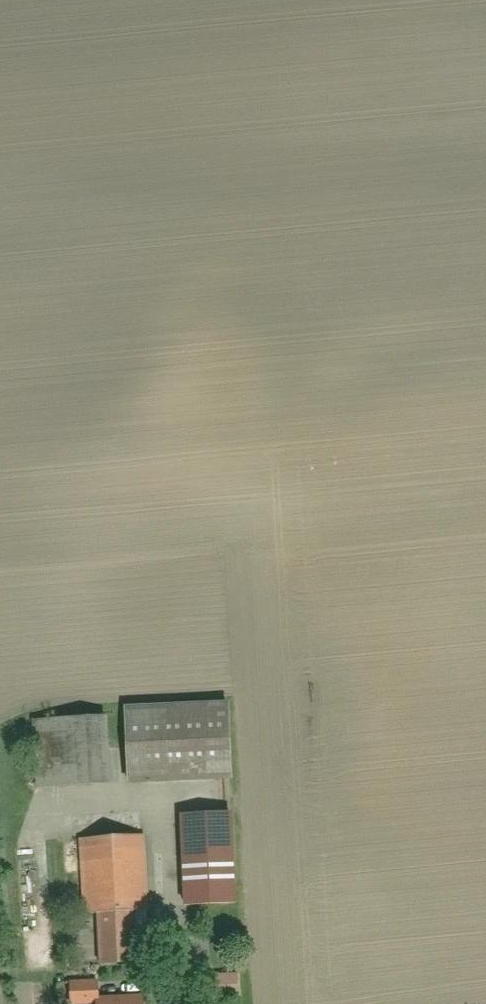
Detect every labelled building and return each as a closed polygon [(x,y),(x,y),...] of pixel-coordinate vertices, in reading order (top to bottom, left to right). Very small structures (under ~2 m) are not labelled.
[(126,712),(129,789),(233,785),(231,708),(126,712)] [(36,726),(38,792),(112,789),(110,724),(36,726)] [(192,906),(239,903),(234,820),(186,823),(192,906)] [(85,917),(94,916),(96,970),(139,969),(137,914),(146,914),(144,838),(82,840),(85,917)] [(212,980),(213,1001),(241,1000),(239,978),(212,980)] [(71,986),(71,1003),(100,1003),(100,986),(71,986)]
